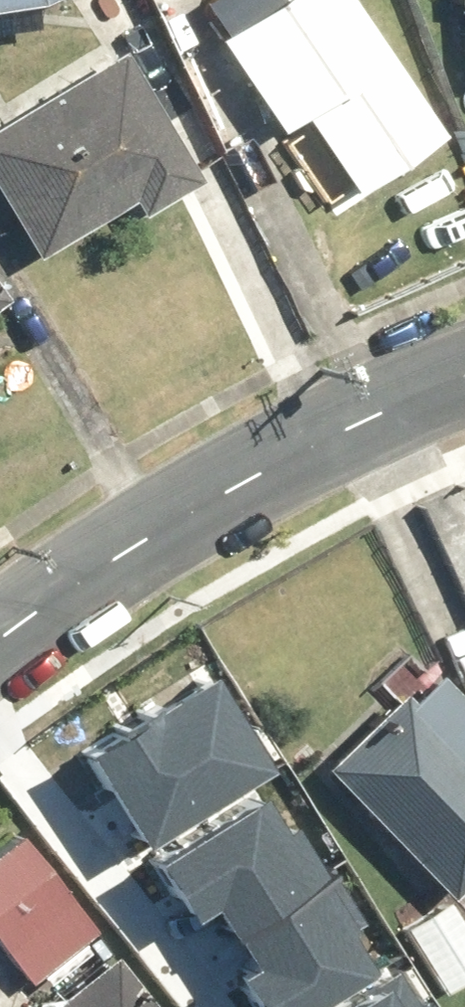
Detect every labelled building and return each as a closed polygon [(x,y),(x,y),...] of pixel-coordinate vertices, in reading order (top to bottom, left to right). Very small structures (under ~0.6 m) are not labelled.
[(22,8),(41,0),(0,0),(0,9),(22,8)] [(332,0),(289,0),(203,58),(318,226),(433,148),(332,0)] [(464,84),(464,0),(412,0),(418,87),(464,84)] [(100,57),(0,126),(0,229),(38,285),(187,182),(100,57)] [(8,328),(0,315),(0,333),(8,328)] [(95,749),(154,845),(276,770),(217,674),(95,749)] [(311,770),(434,901),(464,872),(464,776),(390,696),(311,770)] [(164,864),(200,920),(224,905),(248,942),(340,883),(303,827),(291,834),(267,798),(164,864)] [(22,982),(77,929),(20,870),(0,889),(0,959),(22,982)] [(248,993),(257,1006),(352,1006),(389,983),(364,946),(376,939),(340,883),(248,942),(270,978),(248,993)] [(431,994),(464,975),(464,960),(439,913),(399,935),(431,994)] [(97,956),(34,1006),(139,1006),(97,956)] [(373,1006),(402,1006),(394,994),(373,1006)]
